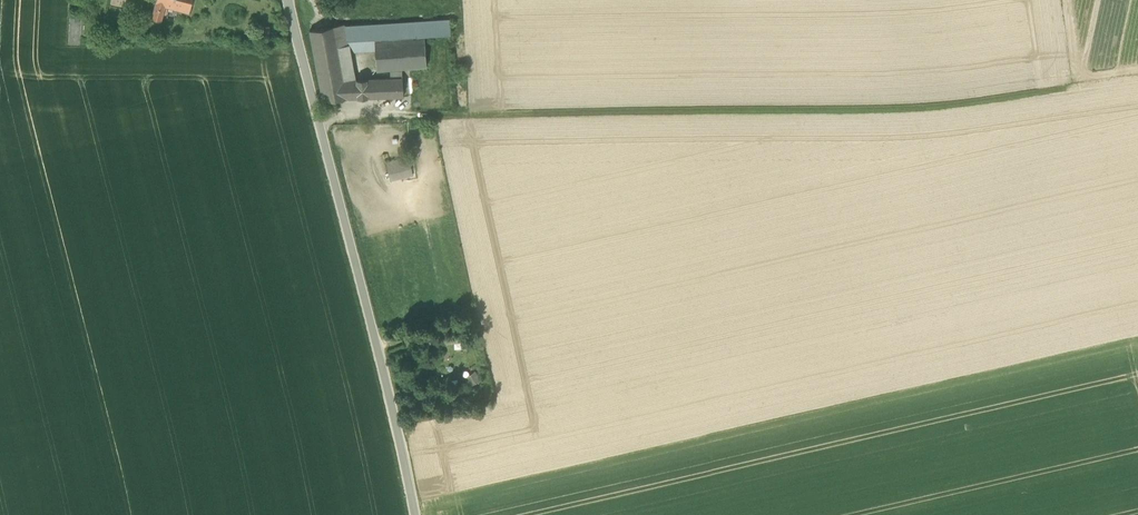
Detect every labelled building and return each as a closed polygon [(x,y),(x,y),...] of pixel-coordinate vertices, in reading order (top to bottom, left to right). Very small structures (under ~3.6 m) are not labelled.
[(155,4),(152,20),(161,22),(165,7),(189,13),(192,0),(156,0),(155,4)] [(323,100),(357,98),(357,80),(355,80),(343,80),(337,48),(348,46),(347,41),(374,40),(374,39),(424,34),(424,36),(450,34),(449,20),(344,27),(344,25),(310,31),(323,100)] [(376,70),(427,66),(424,36),(424,34),(374,39),(374,40),(375,51),(376,70)] [(343,80),(355,80),(351,53),(375,51),(374,40),(347,41),(348,46),(337,48),(343,80)] [(390,78),(366,79),(367,98),(403,97),(402,78),(390,78)] [(366,79),(357,80),(357,98),(367,98),(366,79)] [(386,164),(390,179),(411,174),(407,159),(386,164)]
